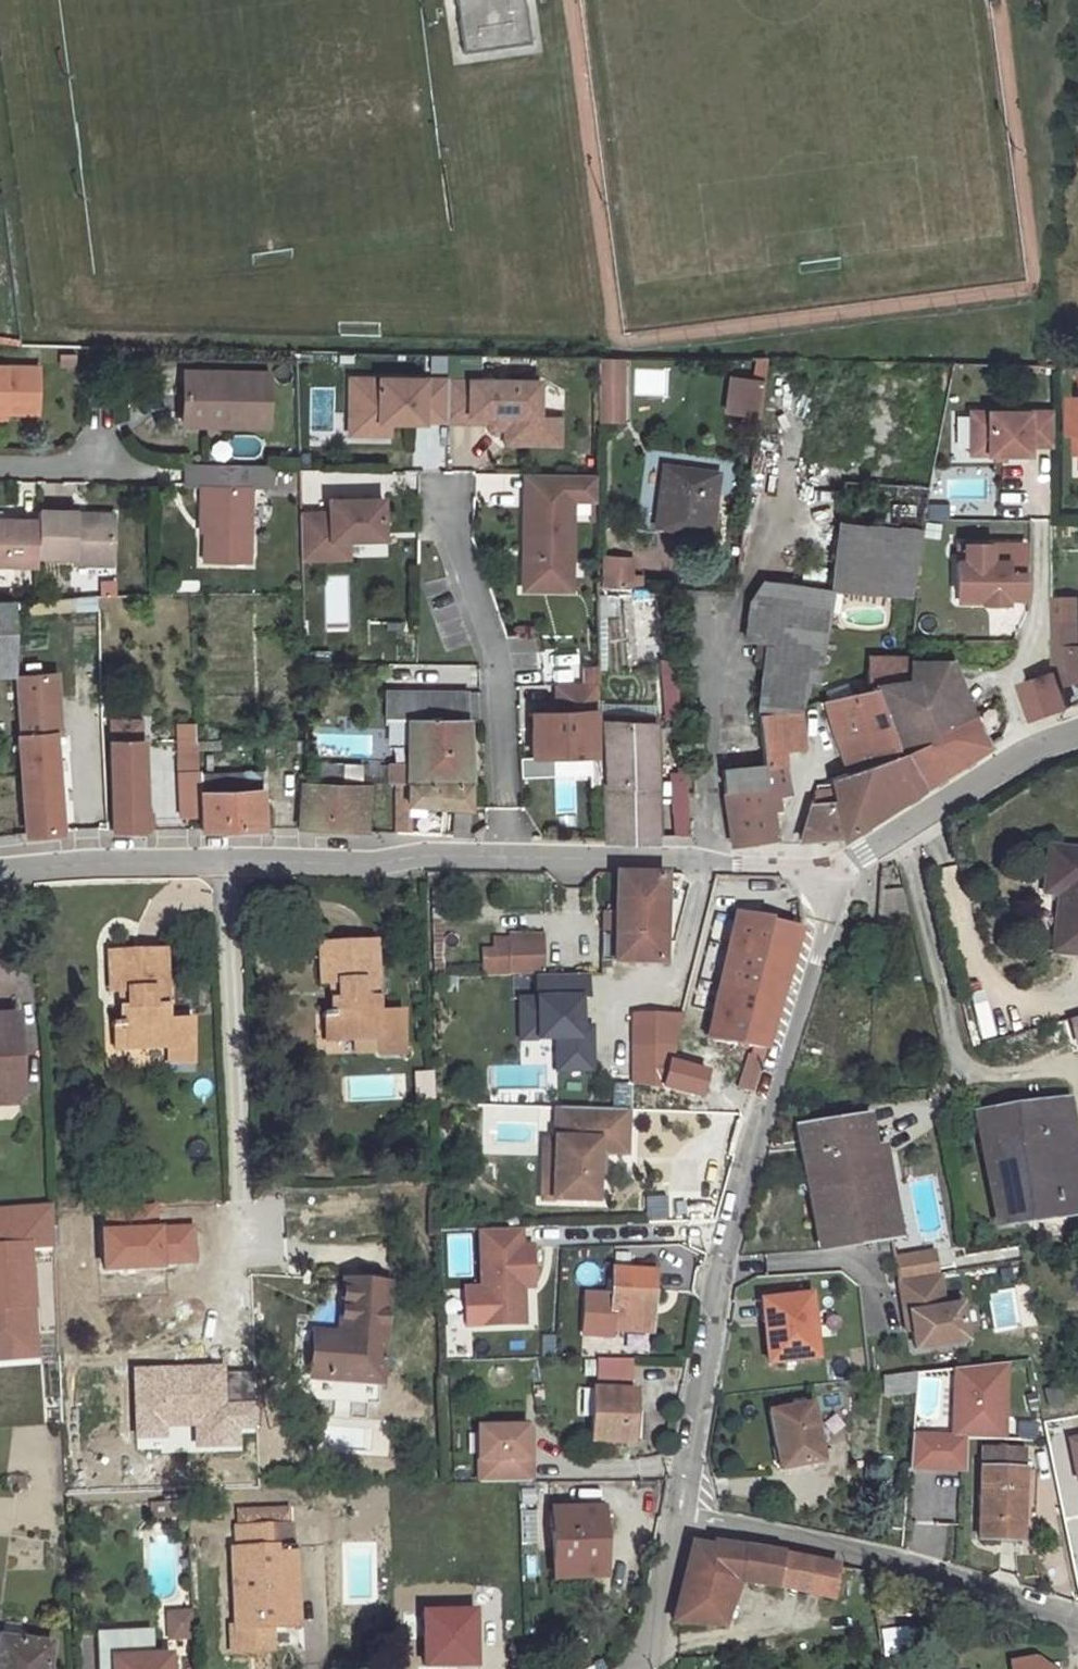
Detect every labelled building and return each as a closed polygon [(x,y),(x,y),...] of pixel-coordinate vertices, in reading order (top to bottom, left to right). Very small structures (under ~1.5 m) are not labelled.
[(11,408),(42,409),(44,361),(0,359),(0,407),(11,408)] [(598,423),(627,423),(627,359),(598,359),(598,423)] [(180,366),(178,411),(220,413),(220,422),(262,423),(264,368),(180,366)] [(350,375),(349,416),(354,422),(369,422),(374,417),(389,417),(446,419),(446,416),(447,377),(350,375)] [(760,420),(767,381),(730,375),(724,413),(760,420)] [(447,377),(446,416),(486,416),(487,416),(487,413),(510,413),(509,428),(536,429),(537,414),(537,378),(447,377)] [(0,407),(0,419),(11,420),(11,408),(0,407)] [(220,413),(178,411),(178,422),(220,422),(220,413)] [(1057,411),(975,411),(975,454),(1034,454),(1034,445),(1057,445),(1057,411)] [(487,416),(486,416),(486,427),(502,428),(502,443),(559,444),(560,415),(537,414),(536,429),(509,428),(510,413),(487,413),(487,416)] [(354,422),(349,416),(349,430),(389,431),(389,417),(374,417),(369,422),(354,422)] [(721,470),(667,463),(657,525),(710,532),(721,470)] [(532,497),(526,496),(524,543),(538,544),(537,588),(573,589),(575,499),(602,499),(602,474),(533,472),(532,497)] [(206,505),(206,534),(205,562),(249,561),(249,487),(198,487),(198,506),(206,505)] [(379,533),(377,493),(324,496),(324,509),(295,510),(297,555),(327,554),(327,536),(379,533)] [(198,534),(206,534),(206,505),(198,506),(198,534)] [(74,518),(74,510),(38,509),(38,517),(37,549),(70,550),(70,557),(110,558),(111,519),(74,518)] [(111,511),(74,510),(74,518),(111,519),(111,511)] [(38,517),(0,516),(0,562),(37,563),(37,549),(38,517)] [(832,595),(875,596),(913,597),(917,570),(921,542),(841,538),(832,595)] [(524,543),(523,587),(537,588),(538,544),(524,543)] [(1030,601),(1027,569),(1025,548),(967,554),(969,570),(961,570),(964,601),(967,601),(968,606),(991,604),(990,599),(1013,597),(1013,602),(1030,601)] [(635,587),(635,553),(602,553),(602,585),(635,587)] [(960,554),(962,570),(961,570),(969,570),(967,554),(960,554)] [(916,597),(955,599),(957,573),(917,570),(913,597),(916,597)] [(816,684),(832,595),(754,592),(744,649),(763,652),(755,716),(758,716),(800,712),(808,682),(816,684)] [(1077,625),(1077,593),(1056,592),(1056,625),(1077,625)] [(19,673),(14,596),(0,597),(0,673),(19,673)] [(1077,634),(1077,625),(1056,625),(1056,635),(1077,634)] [(1056,635),(1056,654),(1056,672),(1026,682),(1036,720),(1071,708),(1065,685),(1077,681),(1077,634),(1056,635)] [(903,677),(904,659),(886,660),(885,651),(862,652),(862,655),(855,655),(855,662),(868,661),(869,683),(903,677)] [(970,715),(950,661),(912,659),(909,684),(918,682),(938,732),(970,715)] [(918,682),(909,684),(874,689),(878,697),(906,752),(924,787),(988,747),(970,715),(938,732),(918,682)] [(602,714),(602,683),(562,684),(563,715),(596,715),(602,714)] [(393,765),(393,782),(397,782),(470,784),(472,693),(391,691),(391,721),(413,721),(412,765),(393,765)] [(861,723),(835,730),(848,774),(854,772),(906,752),(878,697),(854,699),(861,723)] [(826,705),(835,730),(861,723),(854,699),(841,701),(826,705)] [(806,749),(800,712),(758,716),(764,766),(767,788),(727,793),(733,844),(774,840),(769,799),(787,796),(782,766),(785,765),(783,753),(806,749)] [(597,758),(596,715),(563,715),(533,716),(535,760),(597,758)] [(652,843),(651,723),(615,724),(606,724),(607,841),(652,843)] [(24,761),(29,836),(63,833),(58,757),(56,736),(23,739),(24,761)] [(185,772),(201,771),(199,739),(183,741),(185,772)] [(109,742),(110,775),(144,773),(144,740),(109,742)] [(906,752),(854,772),(871,820),(924,787),(906,752)] [(767,788),(764,766),(725,770),(727,793),(767,788)] [(263,770),(201,773),(204,830),(266,830),(263,770)] [(691,832),(688,771),(669,772),(671,833),(691,832)] [(832,793),(836,807),(845,835),(871,820),(854,772),(848,774),(845,776),(829,782),(832,793)] [(146,809),(144,773),(110,775),(111,830),(146,829),(146,809)] [(470,784),(397,782),(395,834),(411,834),(411,824),(424,823),(425,809),(454,810),(453,836),(469,836),(470,784)] [(305,784),(303,830),(369,833),(370,785),(305,784)] [(810,806),(836,807),(832,793),(813,793),(810,806)] [(839,838),(845,835),(836,807),(810,806),(801,843),(824,841),(839,838)] [(154,808),(146,809),(146,829),(156,828),(154,808)] [(1052,845),(1046,889),(1061,891),(1055,951),(1077,954),(1077,848),(1052,845)] [(653,933),(663,933),(664,875),(616,875),(615,909),(631,910),(632,922),(652,923),(653,933)] [(10,916),(27,916),(27,904),(9,904),(10,916)] [(662,964),(663,933),(653,933),(652,923),(632,922),(631,910),(615,909),(614,962),(662,964)] [(749,1046),(740,1081),(754,1083),(764,1047),(797,927),(737,913),(707,1037),(749,1046)] [(508,933),(508,974),(543,974),(543,932),(508,933)] [(320,1013),(321,1034),(353,1033),(374,1032),(375,1050),(375,1056),(403,1055),(402,1010),(378,1011),(375,943),(317,945),(319,984),(327,983),(328,1012),(320,1013)] [(112,1019),(113,1041),(170,1039),(171,1060),(197,1059),(194,1014),(172,1015),(169,948),(105,951),(108,989),(117,990),(120,1019),(112,1019)] [(585,998),(585,975),(534,974),(533,997),(516,996),(515,1021),(533,1021),(533,1039),(551,1039),(550,1071),(587,1071),(588,1038),(577,1038),(577,1027),(577,998),(585,998)] [(632,1038),(683,1041),(687,1016),(632,1016),(632,1038)] [(0,1017),(0,1098),(19,1098),(16,1017),(0,1017)] [(533,1021),(515,1021),(515,1038),(533,1039),(533,1021)] [(577,1038),(588,1038),(587,1027),(577,1027),(577,1038)] [(374,1032),(353,1033),(353,1050),(375,1050),(374,1032)] [(748,1102),(754,1083),(740,1081),(739,1089),(707,1081),(709,1072),(677,1063),(683,1041),(632,1038),(629,1082),(748,1102)] [(519,1045),(520,1063),(549,1061),(547,1043),(519,1045)] [(434,1098),(433,1076),(414,1077),(415,1098),(434,1098)] [(1000,1225),(1077,1210),(1077,1169),(1065,1102),(977,1118),(1000,1225)] [(554,1141),(552,1199),(594,1201),(595,1171),(600,1171),(601,1152),(624,1153),(626,1110),(556,1108),(554,1141)] [(801,1131),(824,1251),(878,1242),(891,1240),(868,1119),(801,1131)] [(543,1140),(541,1199),(552,1199),(554,1141),(543,1140)] [(38,1349),(32,1247),(57,1246),(54,1205),(0,1208),(0,1351),(38,1349)] [(88,1269),(136,1266),(138,1292),(176,1290),(174,1263),(192,1262),(190,1222),(85,1229),(88,1269)] [(530,1320),(530,1283),(541,1283),(540,1242),(529,1242),(529,1225),(488,1225),(488,1290),(489,1321),(530,1320)] [(898,1283),(936,1277),(932,1253),(894,1260),(898,1283)] [(650,1272),(609,1271),(609,1297),(608,1331),(609,1331),(648,1332),(650,1272)] [(962,1306),(944,1308),(939,1277),(936,1277),(898,1283),(904,1316),(910,1315),(912,1332),(915,1351),(968,1342),(962,1306)] [(313,1333),(309,1374),(380,1380),(387,1287),(344,1282),(340,1336),(313,1333)] [(489,1321),(488,1290),(478,1290),(479,1321),(489,1321)] [(608,1331),(609,1297),(582,1297),(581,1337),(609,1338),(609,1331),(608,1331)] [(817,1360),(810,1297),(766,1303),(767,1321),(764,1321),(769,1365),(817,1360)] [(910,1315),(904,1316),(907,1333),(912,1332),(910,1315)] [(38,1356),(38,1349),(0,1351),(0,1359),(38,1356)] [(599,1358),(599,1377),(628,1376),(628,1358),(599,1358)] [(949,1439),(917,1438),(915,1470),(945,1470),(945,1460),(965,1461),(966,1439),(1005,1440),(1007,1360),(951,1367),(949,1439)] [(252,1365),(131,1370),(134,1440),(255,1436),(252,1365)] [(914,1391),(915,1371),(890,1374),(892,1393),(914,1391)] [(631,1388),(588,1388),(590,1440),(630,1440),(631,1388)] [(811,1407),(769,1415),(780,1470),(821,1462),(811,1407)] [(477,1426),(478,1483),(530,1482),(529,1458),(525,1458),(524,1425),(477,1426)] [(915,1470),(917,1438),(910,1438),(908,1470),(915,1470)] [(983,1471),(1024,1471),(1024,1450),(983,1450),(983,1471)] [(945,1460),(945,1470),(965,1471),(965,1461),(945,1460)] [(1024,1471),(983,1471),(982,1542),(1025,1542),(1024,1471)] [(246,1518),(267,1518),(266,1504),(244,1504),(246,1518)] [(267,1518),(293,1515),(292,1504),(266,1504),(267,1518)] [(604,1509),(551,1510),(555,1578),(607,1576),(604,1509)] [(291,1536),(298,1536),(296,1517),(293,1515),(267,1518),(276,1616),(299,1614),(299,1589),(291,1588),(288,1543),(291,1543),(291,1536)] [(276,1616),(267,1518),(246,1518),(242,1518),(243,1541),(238,1540),(243,1619),(235,1621),(238,1647),(278,1641),(276,1616)] [(302,1537),(298,1536),(291,1536),(291,1543),(288,1543),(291,1588),(299,1589),(299,1614),(305,1614),(302,1537)] [(744,1581),(776,1587),(781,1554),(718,1541),(716,1545),(693,1542),(679,1609),(683,1611),(685,1608),(733,1615),(744,1581)] [(837,1566),(781,1554),(776,1587),(829,1596),(837,1566)] [(474,1607),(419,1610),(422,1668),(477,1666),(474,1607)] [(164,1610),(164,1640),(193,1640),(193,1610),(164,1610)] [(906,1626),(879,1632),(886,1658),(913,1652),(906,1626)] [(7,1635),(4,1668),(57,1668),(60,1641),(7,1635)] [(125,1654),(124,1668),(170,1668),(170,1652),(125,1654)] [(1043,1660),(1015,1663),(1016,1668),(1044,1668),(1043,1660)] [(1043,1660),(1044,1668),(1056,1668),(1043,1660)]
